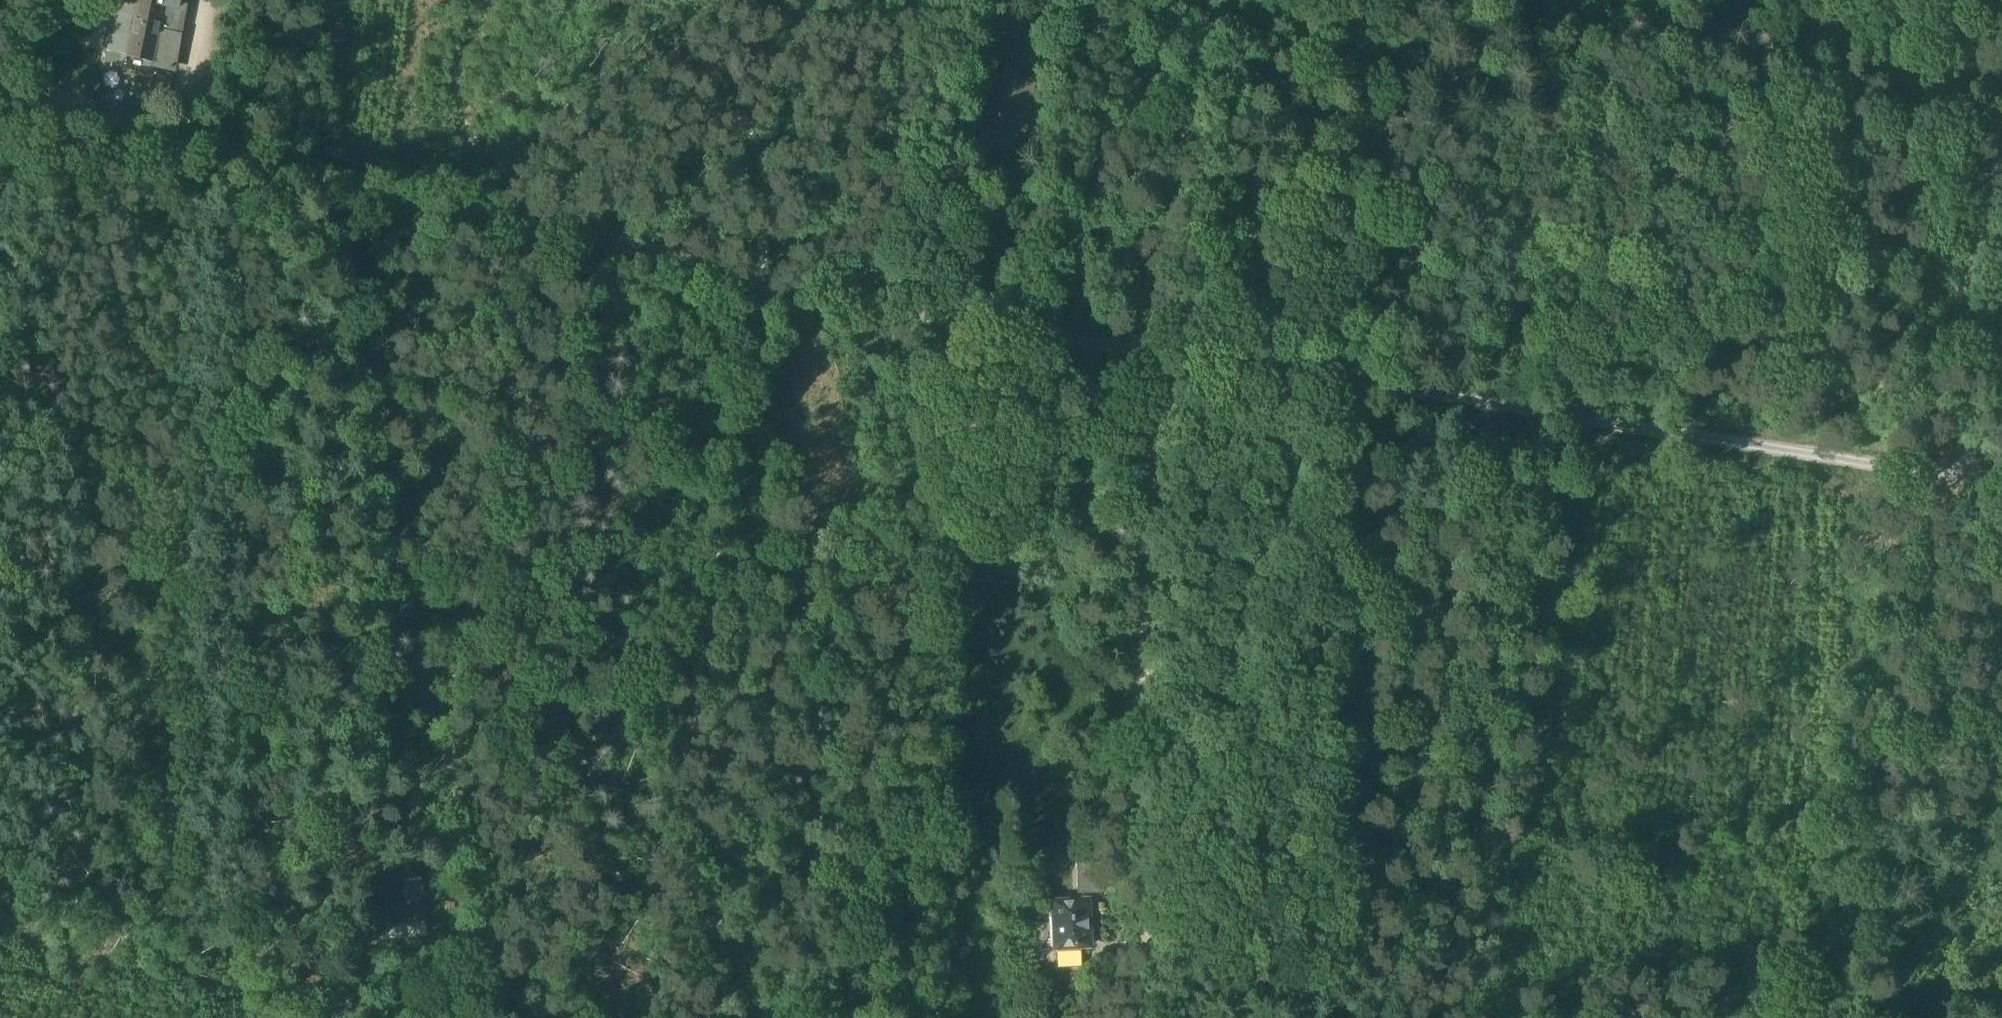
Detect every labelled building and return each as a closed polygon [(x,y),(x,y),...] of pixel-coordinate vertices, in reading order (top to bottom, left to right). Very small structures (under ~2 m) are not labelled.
[(164,6),(141,1),(128,54),(152,59),(160,21),(164,6)] [(174,24),(160,21),(152,59),(176,65),(181,33),(172,31),(174,24)] [(1053,75),(1039,73),(1037,87),(1051,89),(1053,75)] [(1049,114),(1033,112),(1034,124),(1048,126),(1049,114)] [(1047,131),(1033,129),(1032,136),(1046,140),(1047,133),(1047,131)] [(1103,862),(1078,863),(1079,892),(1104,891),(1103,862)] [(420,877),(390,880),(394,923),(424,920),(420,877)] [(1088,899),(1055,901),(1056,936),(1057,946),(1090,945),(1088,899)]
